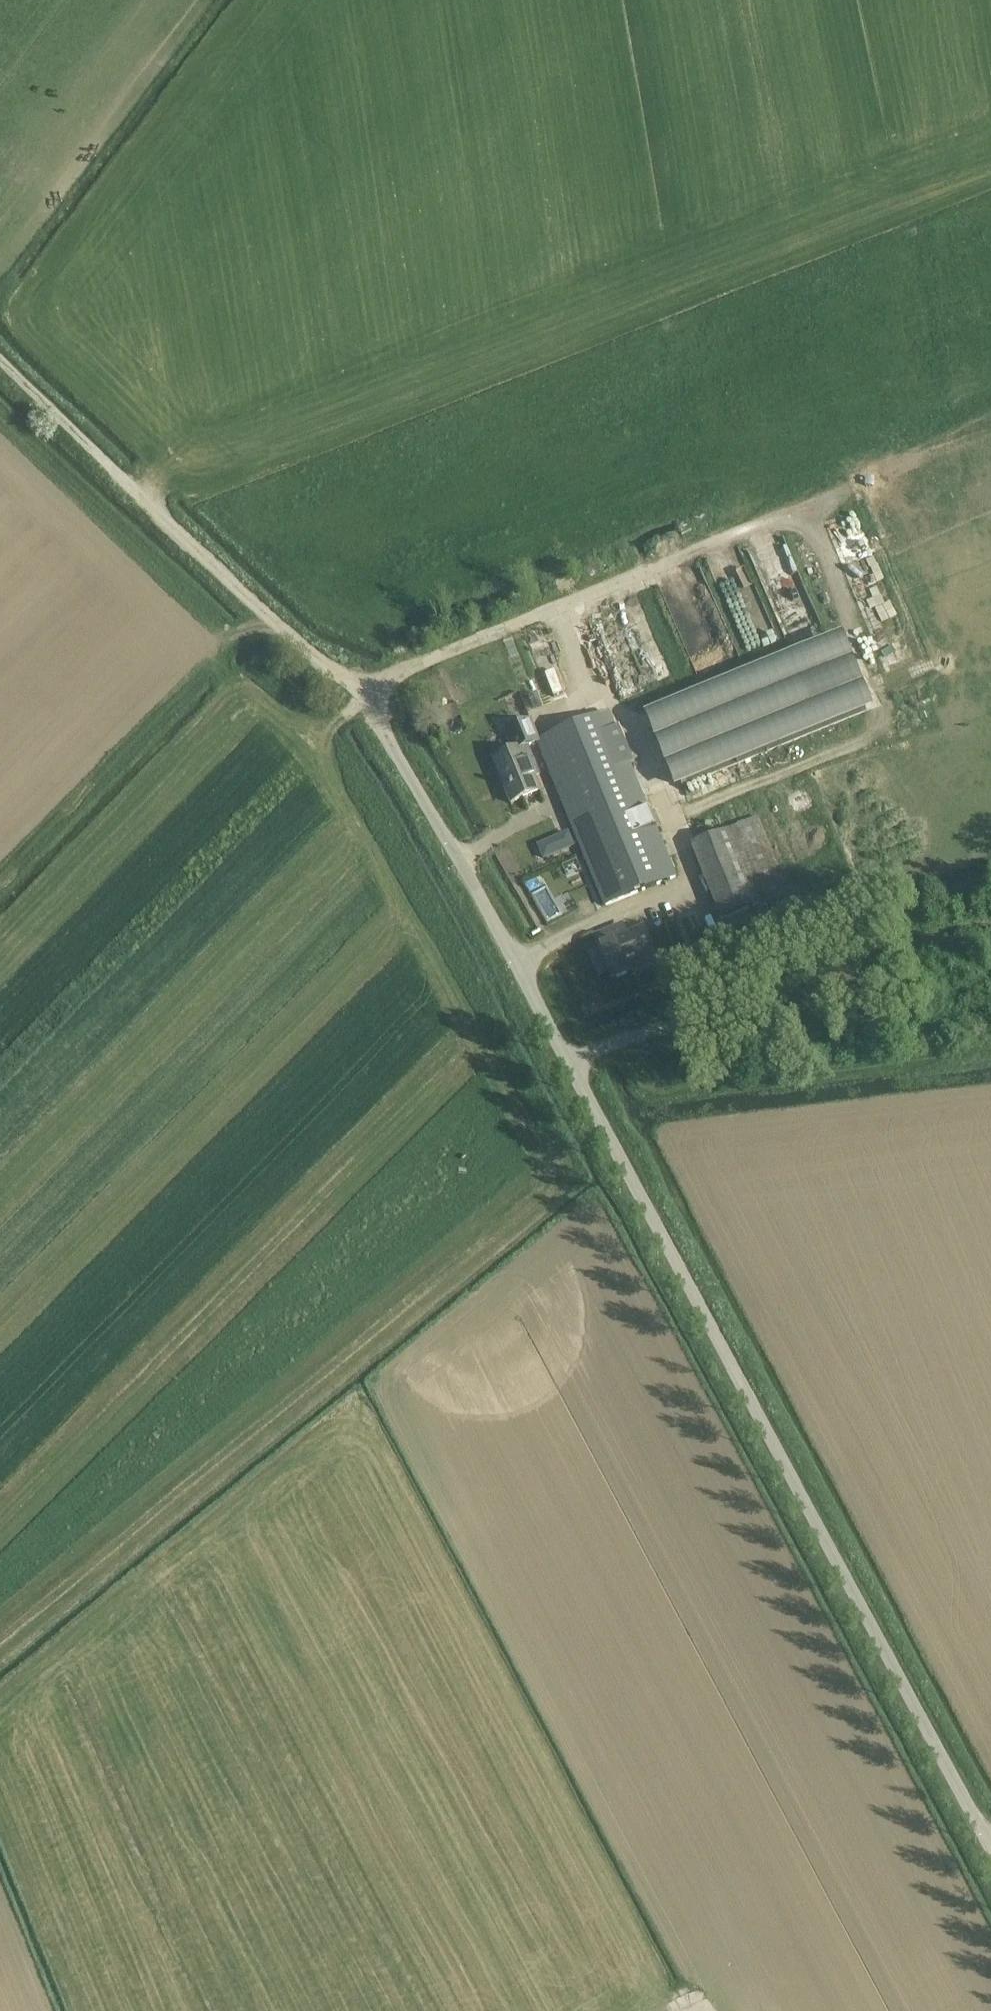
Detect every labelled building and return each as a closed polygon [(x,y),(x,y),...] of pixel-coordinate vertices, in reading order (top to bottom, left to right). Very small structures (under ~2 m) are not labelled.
[(730,563),(712,570),(722,597),(740,590),(730,563)] [(682,786),(866,711),(836,636),(651,711),(682,786)] [(546,764),(604,907),(677,876),(609,711),(539,739),(530,720),(506,730),(514,750),(492,759),(511,803),(540,790),(534,776),(540,774),(537,768),(546,764)] [(758,904),(766,922),(796,907),(788,890),(758,815),(690,845),(720,920),(758,904)] [(552,839),(558,852),(573,846),(567,832),(552,839)] [(595,935),(611,976),(639,965),(640,966),(657,960),(644,927),(627,934),(623,924),(595,935)] [(715,954),(711,946),(702,950),(706,958),(715,954)]
